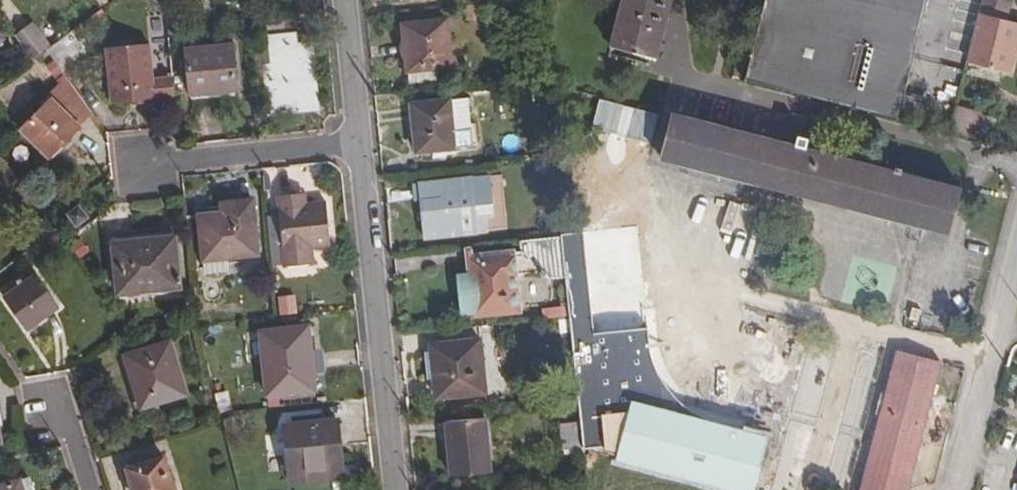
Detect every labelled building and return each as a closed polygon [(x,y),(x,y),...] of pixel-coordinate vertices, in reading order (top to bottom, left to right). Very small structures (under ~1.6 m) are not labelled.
[(657,56),(672,0),(623,0),(612,43),(657,56)] [(901,119),(904,106),(925,111),(928,99),(907,93),(932,0),(767,0),(747,79),(901,119)] [(972,63),(1014,73),(1016,61),(1016,24),(1012,23),(1016,3),(1016,0),(988,0),(972,63)] [(269,111),(314,107),(309,39),(293,40),(292,30),(298,29),(296,10),(267,13),(270,41),(271,59),(264,60),(269,111)] [(442,77),(455,75),(449,23),(407,27),(408,46),(408,52),(408,61),(410,66),(412,80),(442,77)] [(37,26),(21,38),(36,58),(49,47),(51,45),(37,26)] [(49,47),(65,70),(77,62),(60,39),(51,45),(49,47)] [(112,98),(174,92),(173,77),(153,79),(150,40),(108,44),(112,98)] [(190,89),(237,85),(232,41),(187,45),(190,89)] [(264,60),(271,59),(270,41),(254,42),(255,61),(264,60)] [(412,89),(443,86),(442,77),(412,80),(412,89)] [(22,126),(50,154),(94,109),(72,79),(22,126)] [(473,134),(471,102),(451,104),(454,136),(473,134)] [(419,156),(474,151),(473,134),(454,136),(451,104),(415,108),(419,156)] [(953,134),(981,142),(988,116),(961,109),(953,134)] [(664,156),(949,234),(961,191),(900,175),(901,170),(893,168),(892,173),(675,115),(664,156)] [(427,241),(477,237),(477,235),(488,234),(487,218),(494,218),(492,195),(485,195),(484,180),(473,181),(472,179),(422,183),(422,187),(414,187),(416,204),(423,203),(427,241)] [(294,190),(277,192),(279,211),(284,260),(284,262),(313,259),(311,242),(330,241),(326,197),(305,200),(305,194),(295,195),(294,190)] [(224,255),(256,251),(251,196),(219,200),(219,211),(197,212),(201,257),(224,255)] [(65,213),(74,224),(85,214),(76,204),(65,213)] [(284,260),(279,211),(267,212),(272,262),(284,260)] [(115,288),(178,283),(173,229),(110,234),(115,288)] [(765,441),(705,424),(683,405),(657,378),(647,358),(644,345),(643,329),(595,333),(587,232),(563,234),(563,239),(566,275),(566,280),(581,425),(564,427),(566,449),(583,448),(616,457),(615,462),(719,489),(752,489),(765,441)] [(554,281),(566,280),(566,275),(563,239),(517,243),(518,257),(467,261),(468,276),(457,277),(460,313),(473,312),(474,317),(523,313),(522,305),(556,302),(554,281)] [(203,269),(226,267),(224,255),(201,257),(203,269)] [(1,294),(24,325),(56,302),(34,271),(1,294)] [(276,295),(276,311),(294,311),(294,295),(276,295)] [(281,332),(310,330),(309,322),(280,324),(281,332)] [(267,390),(316,386),(310,330),(281,332),(280,324),(262,326),(267,390)] [(437,396),(486,392),(482,340),(465,342),(466,350),(433,353),(437,396)] [(155,403),(182,395),(165,342),(121,356),(136,402),(153,396),(155,403)] [(433,353),(466,350),(465,342),(432,345),(433,353)] [(942,364),(897,352),(860,489),(909,489),(942,364)] [(137,409),(155,403),(153,396),(136,402),(137,409)] [(287,471),(342,466),(338,420),(283,425),(287,471)] [(451,475),(486,472),(481,422),(447,425),(451,475)] [(158,458),(122,469),(129,489),(167,489),(158,458)] [(288,481),(344,477),(342,466),(287,471),(288,481)] [(23,476),(0,483),(0,489),(27,489),(23,476)]
